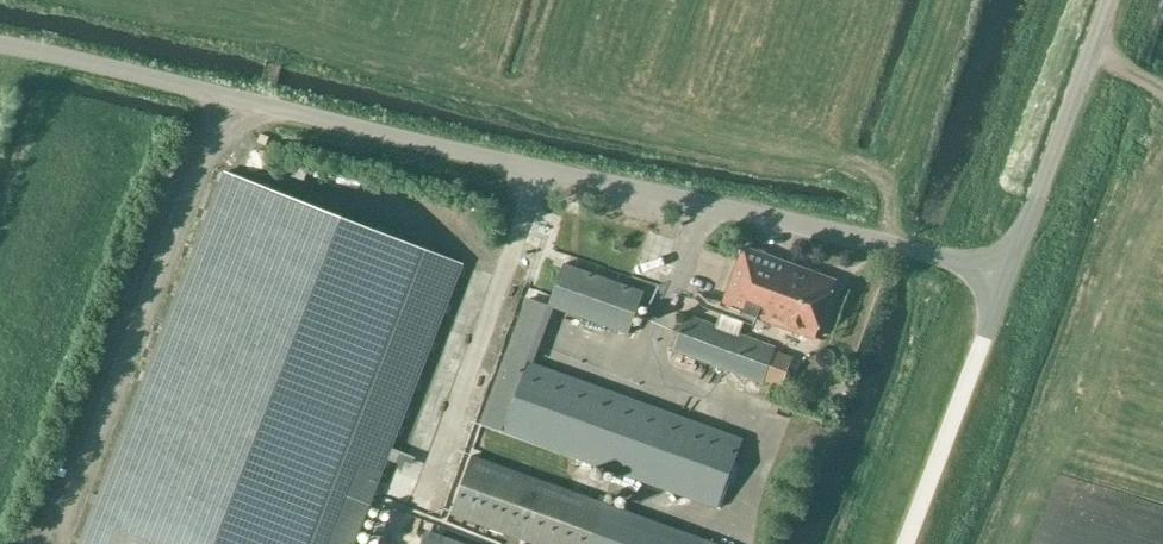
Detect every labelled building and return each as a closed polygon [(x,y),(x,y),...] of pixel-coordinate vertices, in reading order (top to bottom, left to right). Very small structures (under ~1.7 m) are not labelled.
[(225,172),(80,543),(354,543),(463,265),(225,172)] [(814,340),(835,282),(744,248),(722,306),(714,326),(683,315),(670,350),(763,384),(776,349),(737,335),(745,315),(814,340)] [(644,292),(564,263),(548,306),(553,308),(628,335),(644,292)] [(548,306),(527,298),(506,354),(533,364),(553,308),(548,306)] [(533,364),(506,354),(481,424),(718,510),(743,440),(533,364)] [(450,514),(532,543),(716,543),(472,456),(450,514)] [(431,532),(427,543),(463,543),(431,532)]
